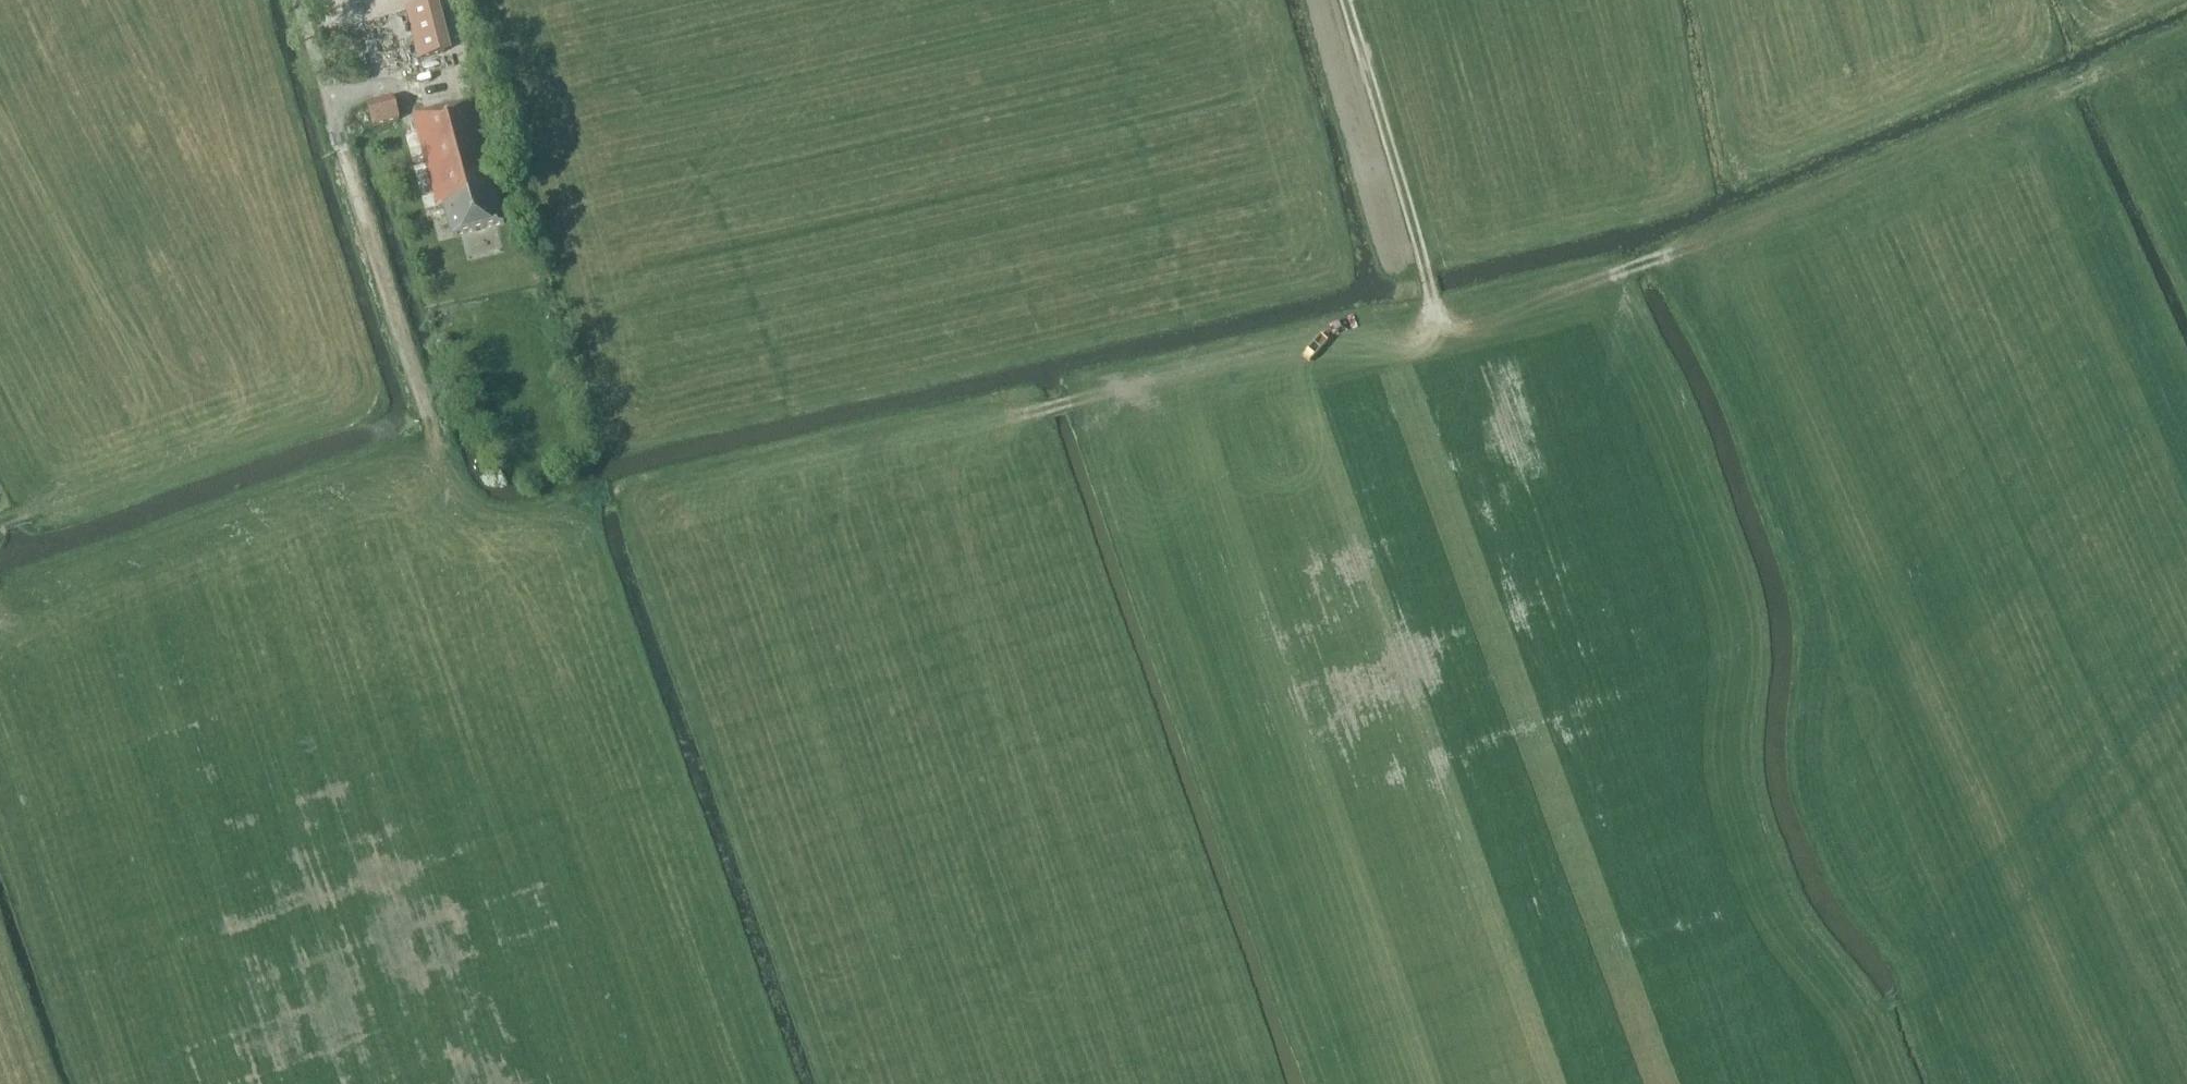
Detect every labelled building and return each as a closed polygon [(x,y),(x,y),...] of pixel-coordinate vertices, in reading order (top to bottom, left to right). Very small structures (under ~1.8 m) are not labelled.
[(452,52),(439,1),(406,9),(419,60),(452,52)] [(394,97),(366,105),(373,128),(400,120),(394,97)] [(499,192),(475,102),(456,107),(455,104),(413,114),(437,208),(444,206),(451,236),(516,220),(511,202),(499,205),(496,193),(499,192)]
